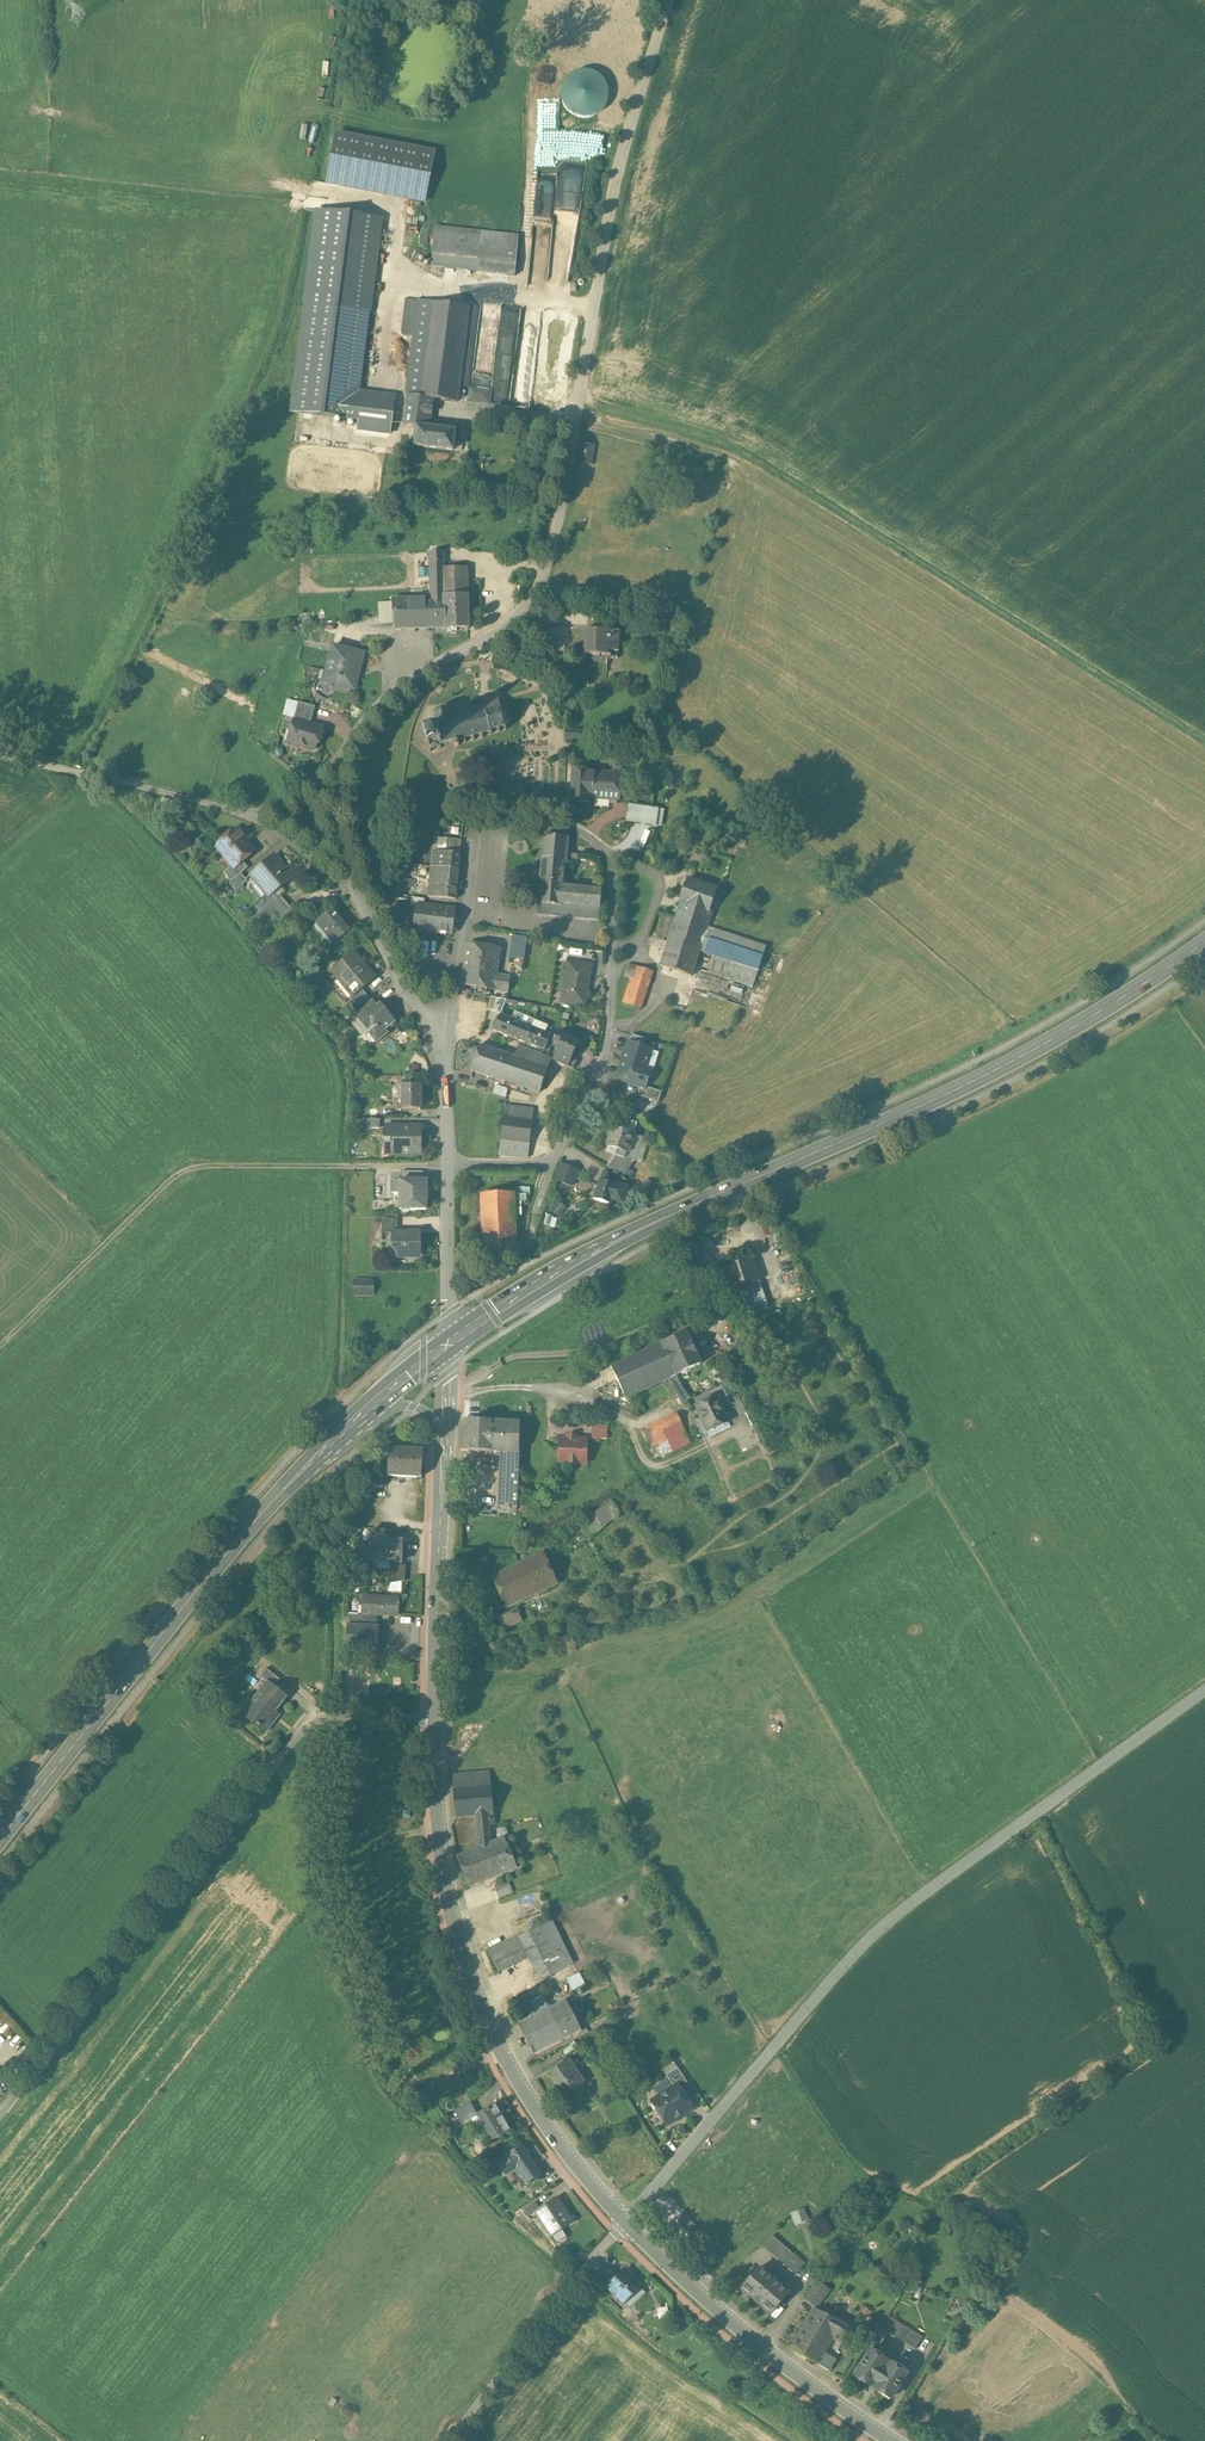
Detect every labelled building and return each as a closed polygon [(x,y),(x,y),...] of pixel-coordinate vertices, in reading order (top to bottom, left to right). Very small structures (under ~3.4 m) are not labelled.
[(601,108),(605,102),(607,95),(607,89),(605,82),(601,77),(595,73),(589,71),(582,71),(575,73),(570,77),(565,83),(564,91),(564,98),(568,105),(573,110),(580,113),(587,114),(594,112),(601,108)] [(435,147),(337,128),(326,181),(425,201),(435,147)] [(379,216),(315,208),(291,413),(358,421),(357,430),(390,434),(395,396),(394,395),(394,396),(358,391),(379,216)] [(479,233),(434,229),(431,269),(475,273),(479,233)] [(518,237),(479,233),(475,273),(515,277),(518,237)] [(470,308),(420,301),(407,396),(435,399),(435,401),(457,404),(470,308)] [(435,399),(407,396),(403,427),(416,429),(417,426),(431,428),(435,401),(435,399)] [(431,428),(417,426),(416,429),(414,447),(455,452),(457,431),(431,428)] [(592,467),(595,444),(581,442),(579,465),(592,467)] [(443,552),(429,553),(429,561),(443,561),(443,552)] [(443,561),(429,561),(430,598),(438,598),(444,598),(444,596),(443,568),(443,561)] [(467,568),(443,568),(444,596),(468,595),(467,568)] [(468,595),(444,596),(444,598),(445,610),(468,609),(468,595)] [(430,598),(414,599),(416,628),(426,628),(426,618),(439,617),(438,598),(430,598)] [(468,609),(445,610),(444,598),(438,598),(439,617),(426,618),(426,628),(445,627),(445,629),(469,629),(468,609)] [(414,599),(394,599),(395,629),(416,628),(414,599)] [(619,631),(585,630),(584,655),(609,655),(609,651),(619,651),(619,631)] [(365,654),(333,646),(324,681),(356,690),(365,654)] [(483,705),(476,707),(475,705),(474,705),(474,707),(467,709),(466,707),(465,707),(466,710),(459,712),(458,710),(457,710),(457,712),(449,714),(449,713),(451,712),(450,711),(448,712),(444,710),(444,708),(443,708),(443,710),(439,711),(437,709),(436,710),(438,712),(436,716),(433,715),(433,716),(435,717),(438,727),(437,727),(435,727),(436,730),(434,730),(434,728),(432,727),(429,728),(428,730),(428,732),(426,732),(426,730),(424,730),(424,733),(421,734),(422,736),(423,735),(424,737),(425,736),(427,743),(426,743),(426,745),(424,745),(425,747),(428,746),(428,747),(429,749),(430,749),(431,750),(430,752),(431,753),(432,751),(432,750),(431,746),(439,744),(440,748),(441,749),(442,748),(441,745),(442,745),(442,746),(445,746),(454,744),(455,745),(457,746),(459,746),(461,744),(460,742),(464,741),(465,744),(467,743),(466,741),(473,739),(474,741),(475,741),(474,738),(481,736),(482,739),(484,739),(483,736),(491,734),(491,735),(493,734),(492,732),(498,730),(499,733),(500,732),(500,729),(504,728),(507,730),(508,729),(506,727),(509,722),(511,723),(511,721),(509,721),(508,716),(510,714),(509,713),(507,714),(502,711),(502,709),(498,693),(481,698),(483,705)] [(316,707),(299,703),(295,718),(312,723),(316,707)] [(324,729),(294,721),(291,731),(295,736),(293,744),(316,750),(319,739),(321,740),(324,729)] [(581,731),(566,730),(565,739),(573,739),(581,740),(581,731)] [(609,790),(594,789),(594,771),(573,770),(573,778),(589,779),(588,801),(594,802),(594,798),(609,799),(609,790)] [(613,772),(594,771),(594,789),(609,790),(609,799),(610,799),(610,803),(618,803),(618,799),(620,799),(621,773),(613,772)] [(589,779),(573,778),(571,801),(588,801),(589,779)] [(654,808),(629,803),(627,820),(651,825),(654,808)] [(415,827),(406,826),(405,836),(413,837),(415,827)] [(239,829),(233,835),(231,832),(228,832),(226,834),(226,836),(217,843),(230,858),(228,860),(232,866),(235,869),(244,862),(251,856),(251,853),(246,846),(249,844),(249,841),(239,829)] [(568,838),(544,836),(538,903),(562,906),(563,904),(575,905),(576,902),(585,903),(585,906),(600,907),(602,890),(564,887),(568,838)] [(446,853),(433,851),(432,867),(444,868),(446,853)] [(460,854),(446,853),(444,868),(459,870),(460,854)] [(273,856),(251,875),(259,883),(261,882),(272,894),(272,895),(292,878),(273,856)] [(244,862),(235,869),(232,866),(224,873),(232,882),(241,874),(249,868),(244,862)] [(444,868),(432,867),(430,882),(439,883),(440,876),(443,876),(444,868)] [(459,870),(444,868),(443,876),(440,876),(439,883),(443,883),(457,885),(459,870)] [(232,882),(229,884),(236,892),(248,881),(241,874),(232,882)] [(416,880),(403,879),(402,886),(415,888),(416,880)] [(717,890),(688,880),(680,903),(701,911),(708,913),(709,912),(717,890)] [(439,883),(430,882),(428,897),(441,898),(443,883),(439,883)] [(457,885),(443,883),(441,898),(456,900),(458,885),(457,885)] [(272,894),(256,908),(261,913),(277,900),(272,895),(272,894)] [(425,899),(411,897),(410,906),(417,907),(417,906),(424,907),(425,899)] [(261,913),(258,917),(264,924),(274,915),(280,921),(291,911),(279,898),(277,900),(261,913)] [(695,908),(681,904),(679,912),(692,916),(695,908)] [(424,907),(417,906),(417,907),(414,930),(428,931),(429,933),(437,934),(439,932),(452,934),(455,910),(424,907)] [(692,916),(679,912),(661,965),(692,976),(700,951),(708,927),(709,923),(698,919),(701,911),(695,908),(692,916)] [(333,914),(331,910),(316,922),(333,942),(347,931),(335,916),(336,915),(334,913),(333,914)] [(708,913),(701,911),(698,919),(709,923),(713,913),(709,912),(708,913)] [(766,947),(708,927),(700,951),(713,955),(758,970),(766,947)] [(510,956),(524,959),(528,936),(513,934),(510,956)] [(489,948),(466,945),(464,960),(465,960),(463,985),(480,987),(483,962),(487,963),(489,948)] [(499,976),(490,975),(491,967),(496,967),(496,965),(497,965),(499,949),(489,948),(487,963),(483,962),(480,987),(497,989),(499,976)] [(375,979),(354,953),(332,971),(353,997),(362,989),(375,979)] [(758,970),(713,955),(708,969),(726,974),(725,978),(753,988),(758,970)] [(578,962),(568,960),(562,1002),(586,1006),(591,972),(577,970),(578,962)] [(592,964),(578,962),(577,970),(591,972),(592,964)] [(629,964),(625,976),(631,978),(635,966),(629,964)] [(653,972),(635,966),(631,978),(624,1003),(641,1009),(653,972)] [(510,977),(499,976),(497,989),(509,990),(510,977)] [(362,989),(353,997),(350,999),(356,1006),(368,996),(362,989)] [(362,1012),(373,1002),(368,996),(356,1006),(362,1012)] [(504,1000),(495,998),(491,1009),(501,1012),(504,1000)] [(378,1008),(373,1002),(362,1012),(355,1017),(377,1043),(388,1033),(385,1030),(393,1024),(385,1014),(388,1012),(381,1005),(378,1008)] [(531,1027),(534,1021),(517,1014),(514,1020),(531,1027)] [(514,1020),(501,1015),(494,1031),(525,1043),(531,1027),(514,1020)] [(547,1026),(534,1021),(531,1027),(545,1033),(547,1026)] [(545,1033),(531,1027),(525,1043),(545,1050),(551,1035),(545,1033)] [(560,1045),(553,1060),(574,1069),(577,1061),(572,1059),(580,1043),(568,1037),(569,1034),(565,1032),(563,1036),(558,1033),(554,1042),(560,1045)] [(647,1068),(653,1049),(644,1046),(646,1039),(632,1035),(630,1041),(627,1040),(621,1059),(647,1068)] [(506,1054),(479,1045),(471,1071),(497,1079),(503,1063),(506,1054)] [(532,1051),(518,1047),(515,1057),(506,1054),(503,1063),(510,1065),(505,1082),(540,1093),(548,1068),(551,1059),(532,1051)] [(647,1068),(621,1059),(614,1080),(641,1088),(638,1095),(657,1102),(661,1092),(647,1087),(652,1070),(647,1068)] [(503,1063),(497,1079),(505,1082),(510,1065),(503,1063)] [(495,1085),(494,1094),(506,1096),(508,1087),(495,1085)] [(421,1109),(421,1086),(404,1086),(404,1095),(402,1095),(403,1109),(421,1109)] [(533,1109),(506,1105),(502,1141),(529,1145),(533,1109)] [(381,1119),(364,1119),(364,1129),(381,1129),(381,1119)] [(624,1131),(610,1127),(604,1145),(618,1149),(616,1156),(624,1159),(627,1152),(628,1152),(637,1123),(627,1120),(624,1131)] [(421,1126),(388,1126),(388,1139),(385,1139),(385,1144),(390,1144),(390,1154),(421,1154),(421,1126)] [(529,1145),(502,1141),(500,1154),(528,1158),(529,1145)] [(624,1159),(616,1156),(609,1167),(624,1177),(633,1162),(624,1159)] [(577,1170),(561,1165),(556,1181),(572,1186),(577,1170)] [(423,1171),(402,1171),(402,1181),(423,1180),(423,1171)] [(613,1175),(603,1171),(600,1181),(610,1184),(612,1178),(613,1175)] [(625,1189),(621,1201),(627,1202),(632,1185),(612,1178),(610,1184),(625,1189)] [(402,1181),(400,1181),(400,1197),(400,1210),(427,1210),(427,1181),(423,1180),(402,1181)] [(400,1181),(391,1181),(391,1197),(400,1197),(400,1181)] [(610,1184),(600,1181),(598,1186),(596,1185),(593,1192),(595,1193),(594,1199),(611,1204),(613,1198),(621,1201),(625,1189),(610,1184)] [(515,1219),(514,1195),(483,1196),(483,1220),(515,1219)] [(559,1216),(567,1207),(557,1200),(550,1209),(559,1216)] [(544,1222),(555,1226),(558,1218),(548,1213),(544,1222)] [(398,1219),(382,1219),(382,1234),(393,1234),(393,1233),(397,1233),(398,1219)] [(515,1219),(483,1220),(484,1253),(516,1252),(515,1219)] [(397,1233),(393,1233),(393,1234),(393,1240),(397,1245),(397,1257),(418,1257),(418,1241),(420,1241),(420,1233),(397,1233)] [(751,1258),(724,1268),(732,1291),(759,1281),(751,1258)] [(367,1281),(353,1281),(353,1294),(367,1294),(367,1281)] [(769,1309),(759,1281),(732,1291),(739,1312),(747,1317),(769,1309)] [(692,1344),(686,1332),(662,1343),(666,1353),(677,1376),(683,1373),(701,1365),(696,1353),(692,1344)] [(662,1343),(611,1367),(615,1377),(666,1353),(662,1343)] [(666,1353),(615,1377),(626,1399),(667,1380),(677,1376),(666,1353)] [(677,1376),(667,1380),(679,1398),(693,1388),(683,1373),(677,1376)] [(716,1397),(696,1406),(708,1431),(728,1422),(716,1397)] [(677,1414),(664,1421),(672,1439),(686,1433),(677,1414)] [(478,1421),(468,1420),(468,1430),(461,1430),(460,1451),(477,1452),(478,1421)] [(520,1423),(491,1422),(491,1421),(478,1421),(477,1452),(503,1453),(501,1506),(511,1507),(517,1507),(520,1423)] [(664,1421),(641,1431),(649,1450),(672,1439),(664,1421)] [(607,1423),(592,1422),(592,1439),(607,1439),(607,1423)] [(672,1439),(649,1450),(654,1460),(691,1443),(686,1433),(672,1439)] [(586,1440),(560,1439),(560,1450),(558,1452),(558,1456),(560,1458),(560,1460),(567,1460),(567,1463),(578,1463),(578,1461),(586,1461),(586,1440)] [(423,1450),(389,1448),(388,1475),(420,1476),(422,1477),(423,1450)] [(611,1502),(580,1525),(589,1537),(620,1514),(611,1502)] [(386,1532),(372,1530),(372,1539),(386,1540),(386,1532)] [(386,1540),(372,1539),(370,1560),(403,1563),(405,1541),(386,1540)] [(544,1552),(524,1561),(539,1593),(559,1584),(544,1552)] [(524,1561),(492,1577),(507,1608),(539,1593),(524,1561)] [(406,1565),(390,1564),(389,1584),(405,1581),(406,1565)] [(399,1599),(363,1597),(362,1613),(363,1613),(378,1614),(398,1615),(399,1599)] [(517,1610),(500,1618),(505,1629),(522,1621),(517,1610)] [(378,1614),(363,1613),(363,1625),(377,1626),(378,1614)] [(363,1625),(348,1624),(346,1657),(377,1659),(379,1626),(377,1626),(363,1625)] [(280,1679),(266,1668),(260,1676),(268,1682),(274,1687),(280,1679)] [(274,1687),(268,1682),(246,1710),(254,1716),(250,1721),(265,1733),(273,1722),(269,1718),(287,1696),(274,1687)] [(490,1772),(452,1776),(454,1789),(491,1785),(490,1772)] [(491,1785),(454,1789),(454,1790),(456,1818),(476,1816),(488,1815),(494,1814),(491,1785)] [(488,1815),(476,1816),(478,1837),(490,1835),(489,1825),(488,1815)] [(490,1835),(478,1837),(480,1847),(486,1845),(491,1843),(490,1835)] [(491,1843),(486,1845),(499,1875),(517,1868),(504,1838),(491,1843)] [(480,1847),(457,1857),(470,1887),(499,1875),(486,1845),(480,1847)] [(508,1881),(495,1886),(500,1898),(513,1893),(508,1881)] [(551,1920),(518,1936),(529,1958),(540,1980),(573,1964),(551,1920)] [(518,1936),(487,1952),(498,1973),(529,1958),(518,1936)] [(579,1973),(566,1979),(572,1991),(585,1985),(579,1973)] [(542,1996),(531,2002),(537,2015),(549,2009),(542,1996)] [(566,2001),(549,2009),(563,2038),(581,2029),(566,2001)] [(537,2015),(518,2025),(533,2053),(563,2038),(549,2009),(537,2015)] [(574,2041),(559,2050),(564,2057),(578,2047),(574,2041)] [(584,2082),(569,2059),(557,2067),(558,2068),(552,2072),(566,2094),(584,2082)] [(678,2068),(666,2075),(674,2087),(678,2084),(682,2091),(689,2086),(678,2068)] [(478,2069),(472,2072),(476,2080),(482,2077),(478,2069)] [(674,2087),(652,2101),(652,2102),(651,2105),(654,2110),(658,2111),(667,2125),(676,2119),(679,2120),(684,2117),(684,2114),(693,2109),(687,2100),(688,2097),(685,2096),(682,2091),(678,2084),(674,2087)] [(495,2106),(479,2115),(493,2140),(509,2131),(495,2106)] [(540,2175),(521,2146),(508,2155),(508,2156),(497,2163),(506,2177),(520,2168),(524,2174),(521,2175),(527,2184),(540,2175)] [(540,2209),(535,2212),(535,2213),(551,2237),(572,2224),(556,2198),(540,2209)] [(536,2202),(524,2210),(529,2217),(535,2213),(535,2212),(540,2209),(536,2202)] [(805,2207),(791,2211),(795,2224),(809,2220),(805,2207)] [(805,2264),(772,2236),(763,2247),(796,2275),(805,2264)] [(788,2293),(759,2268),(741,2289),(742,2289),(743,2289),(754,2298),(753,2299),(754,2300),(755,2299),(759,2302),(758,2303),(759,2304),(759,2303),(771,2312),(770,2313),(771,2314),(788,2293)] [(624,2271),(608,2286),(624,2303),(640,2287),(624,2271)] [(829,2289),(817,2280),(814,2286),(825,2294),(829,2289)] [(814,2286),(805,2297),(804,2298),(817,2306),(825,2294),(814,2286)] [(828,2316),(814,2308),(791,2348),(804,2356),(815,2338),(828,2316)] [(863,2308),(857,2317),(865,2322),(870,2312),(863,2308)] [(851,2328),(828,2316),(815,2338),(829,2346),(833,2339),(842,2344),(851,2328)] [(923,2337),(889,2316),(881,2328),(915,2349),(923,2337)] [(815,2338),(804,2356),(818,2364),(825,2354),(829,2346),(815,2338)] [(881,2355),(871,2349),(856,2374),(864,2379),(863,2382),(882,2394),(883,2391),(892,2397),(907,2372),(898,2366),(896,2368),(879,2358),(881,2355)] [(835,2360),(825,2354),(818,2364),(829,2371),(835,2360)]
